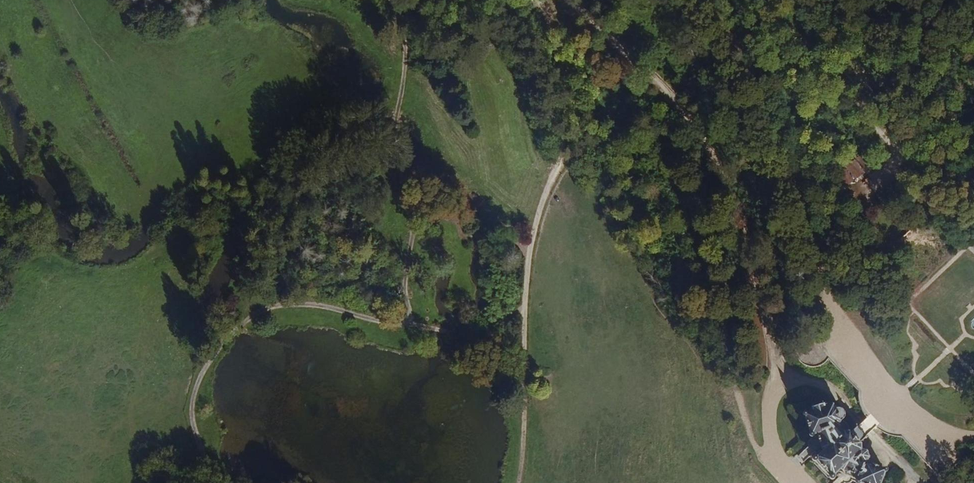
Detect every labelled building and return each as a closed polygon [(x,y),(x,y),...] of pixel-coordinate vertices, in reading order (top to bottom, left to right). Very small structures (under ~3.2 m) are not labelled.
[(834,170),(844,186),(876,166),(866,151),(834,170)] [(863,448),(861,445),(867,441),(862,431),(860,427),(855,430),(842,423),(844,419),(845,416),(843,413),(840,412),(836,411),(835,408),(803,417),(808,437),(814,436),(816,447),(817,452),(817,457),(812,461),(823,472),(830,480),(835,474),(845,477),(857,480),(856,482),(881,482),(885,472),(871,467),(872,464),(872,461),(871,459),(870,454),(862,450),(863,448)]
